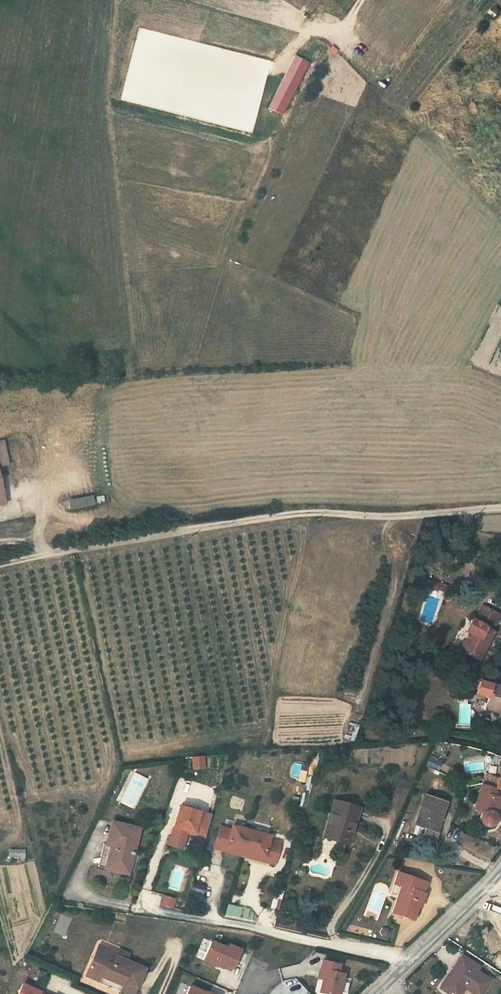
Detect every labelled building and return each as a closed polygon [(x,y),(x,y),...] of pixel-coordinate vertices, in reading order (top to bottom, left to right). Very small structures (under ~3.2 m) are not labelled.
[(494,7),(489,14),(495,19),(500,11),(494,7)] [(309,63),(296,56),(270,107),(283,114),(309,63)] [(13,460),(0,463),(0,531),(16,527),(4,477),(17,474),(13,460)] [(135,486),(124,487),(125,495),(135,494),(135,486)] [(92,495),(68,500),(70,509),(93,504),(92,495)] [(430,582),(428,588),(444,593),(446,586),(430,582)] [(491,627),(499,611),(485,605),(478,620),(474,619),(468,629),(471,631),(469,636),(467,635),(465,636),(463,637),(465,642),(462,649),(480,657),(494,629),(491,627)] [(478,696),(490,699),(488,705),(500,709),(500,689),(493,687),(481,684),(478,696)] [(488,705),(487,711),(500,715),(500,709),(488,705)] [(191,757),(192,769),(204,768),(204,756),(191,757)] [(487,773),(483,782),(493,786),(496,787),(500,778),(487,773)] [(493,786),(483,782),(474,807),(477,808),(475,814),(479,816),(479,819),(480,822),(483,825),(486,826),(489,826),(492,825),(494,823),(494,822),(496,819),(495,817),(496,817),(496,816),(495,814),(500,798),(491,794),(493,786)] [(444,802),(423,794),(413,822),(434,830),(444,802)] [(325,837),(347,844),(357,811),(331,803),(327,815),(332,816),(325,837)] [(205,837),(210,817),(179,808),(170,838),(183,842),(186,832),(205,837)] [(135,826),(108,821),(105,843),(109,844),(105,867),(125,870),(128,851),(132,851),(135,826)] [(249,832),(231,826),(230,830),(248,835),(249,832)] [(225,847),(244,852),(248,835),(230,830),(218,827),(213,848),(224,851),(225,847)] [(248,835),(267,840),(268,837),(249,832),(248,835)] [(248,835),(244,852),(262,857),(261,861),(272,865),(278,844),(267,840),(248,835)] [(183,842),(170,838),(168,846),(181,850),(183,842)] [(105,867),(109,844),(105,843),(100,843),(96,866),(105,867)] [(225,847),(224,851),(242,857),(244,852),(225,847)] [(244,852),(242,857),(261,861),(262,857),(244,852)] [(391,910),(415,918),(428,881),(400,871),(396,881),(401,883),(391,910)] [(199,887),(192,885),(189,895),(196,897),(199,887)] [(228,948),(211,940),(203,959),(222,967),(224,963),(233,968),(241,949),(229,944),(228,948)] [(102,960),(106,949),(99,946),(94,957),(102,960)] [(106,949),(102,960),(94,958),(87,976),(99,980),(101,975),(121,983),(118,990),(127,993),(131,993),(141,968),(122,961),(124,954),(118,951),(118,954),(106,949)] [(489,981),(474,971),(477,966),(462,956),(448,978),(442,988),(450,993),(459,993),(464,987),(474,993),(480,993),(489,981)] [(324,961),(322,969),(326,970),(325,979),(322,993),(329,993),(342,993),(346,974),(339,973),(341,964),(324,961)] [(121,983),(101,975),(98,985),(117,993),(118,990),(121,983)] [(22,985),(18,993),(39,993),(40,992),(33,989),(22,985)] [(191,986),(188,993),(212,993),(205,991),(205,992),(191,986)]
